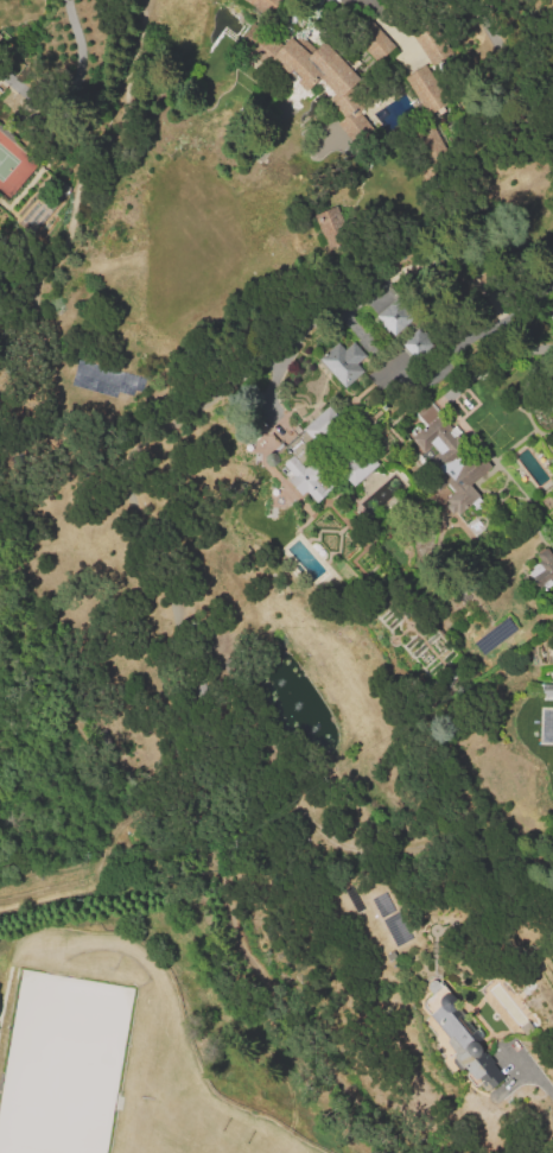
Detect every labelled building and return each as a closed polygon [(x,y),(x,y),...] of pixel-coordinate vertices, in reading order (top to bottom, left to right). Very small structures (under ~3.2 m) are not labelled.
[(268,17),(242,0),(279,0),(268,17)] [(406,28),(428,14),(456,55),(433,69),(406,28)] [(377,63),(357,43),(374,26),(394,46),(377,63)] [(319,78),(307,90),(273,56),(292,37),(311,56),(325,42),(361,78),(349,89),(366,107),(358,114),(368,122),(350,139),(336,125),(343,119),(326,102),(335,94),(319,78)] [(405,78),(425,65),(449,102),(428,115),(405,78)] [(415,161),(427,157),(417,128),(431,122),(444,154),(433,159),(441,178),(425,185),(415,161)] [(313,215),(336,207),(349,241),(328,249),(313,215)] [(375,316),(396,297),(414,318),(394,337),(375,316)] [(402,343),(418,328),(434,344),(419,361),(402,343)] [(318,360),(337,343),(344,350),(352,342),(366,356),(356,365),(363,372),(344,388),(318,360)] [(412,439),(427,427),(415,413),(430,401),(440,413),(438,416),(476,462),(485,455),(496,468),(459,498),(412,439)] [(317,446),(303,429),(328,406),(343,424),(317,446)] [(354,487),(339,470),(364,449),(379,464),(354,487)] [(282,464),(293,456),(305,469),(318,457),(330,470),(316,482),(324,490),(313,500),(306,493),(301,496),(288,481),(293,477),(282,464)] [(545,547),(552,559),(552,583),(542,591),(529,572),(533,570),(532,568),(539,562),(534,555),(545,547)] [(535,684),(552,684),(552,696),(535,697),(535,684)] [(455,1059),(458,1056),(447,1043),(450,1041),(430,1016),(441,1007),(441,1006),(441,1002),(444,1000),(446,997),(449,997),(452,997),(455,1000),(457,1002),(457,1006),(457,1008),(456,1011),(452,1013),(451,1013),(476,1044),(478,1045),(481,1046),(482,1049),(483,1052),(482,1056),(481,1058),(478,1059),(476,1060),(490,1078),(476,1089),(466,1077),(469,1075),(464,1068),(463,1070),(455,1059)]
